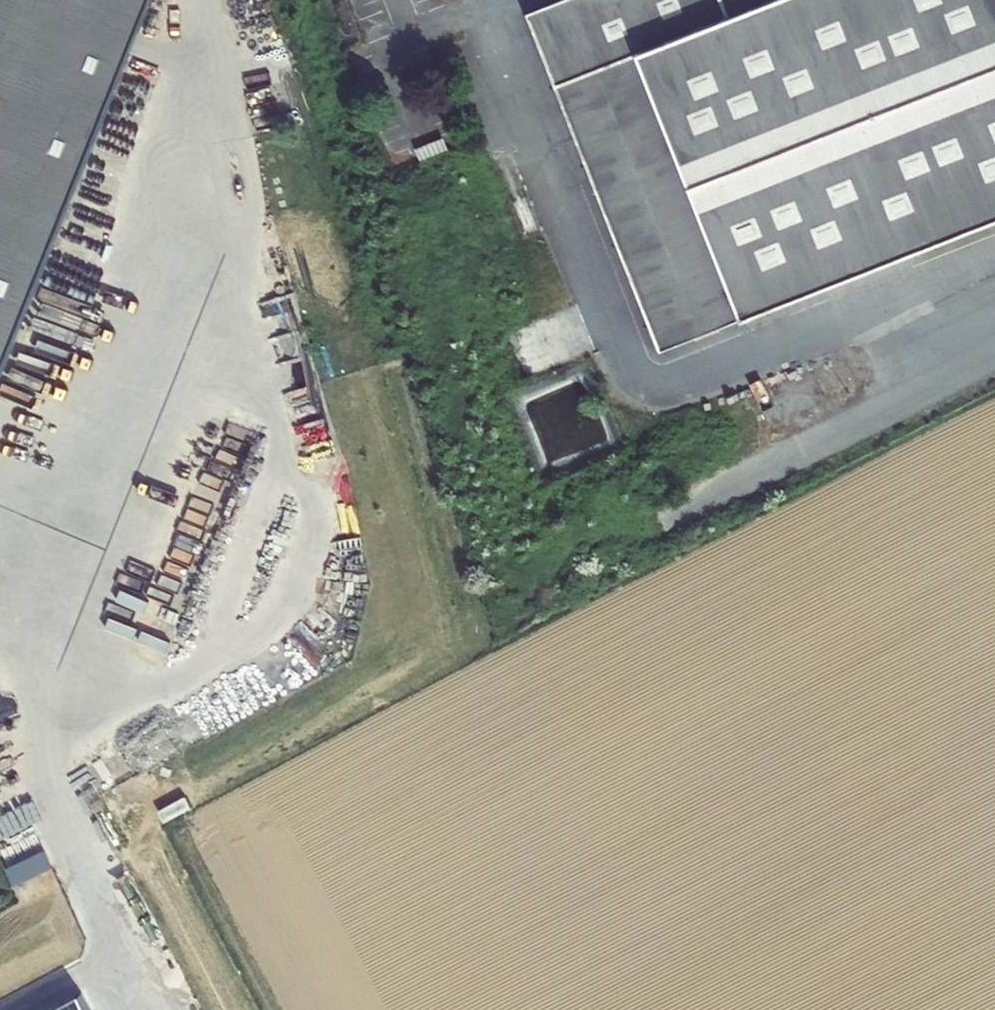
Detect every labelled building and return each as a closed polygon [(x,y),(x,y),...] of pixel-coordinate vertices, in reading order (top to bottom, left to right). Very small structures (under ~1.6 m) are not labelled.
[(154,0),(0,0),(0,381),(154,0)] [(565,23),(587,77),(643,54),(750,318),(994,218),(994,0),(621,0),(565,23)] [(643,54),(587,77),(694,340),(750,318),(643,54)] [(83,992),(50,1009),(92,1009),(83,992)]
